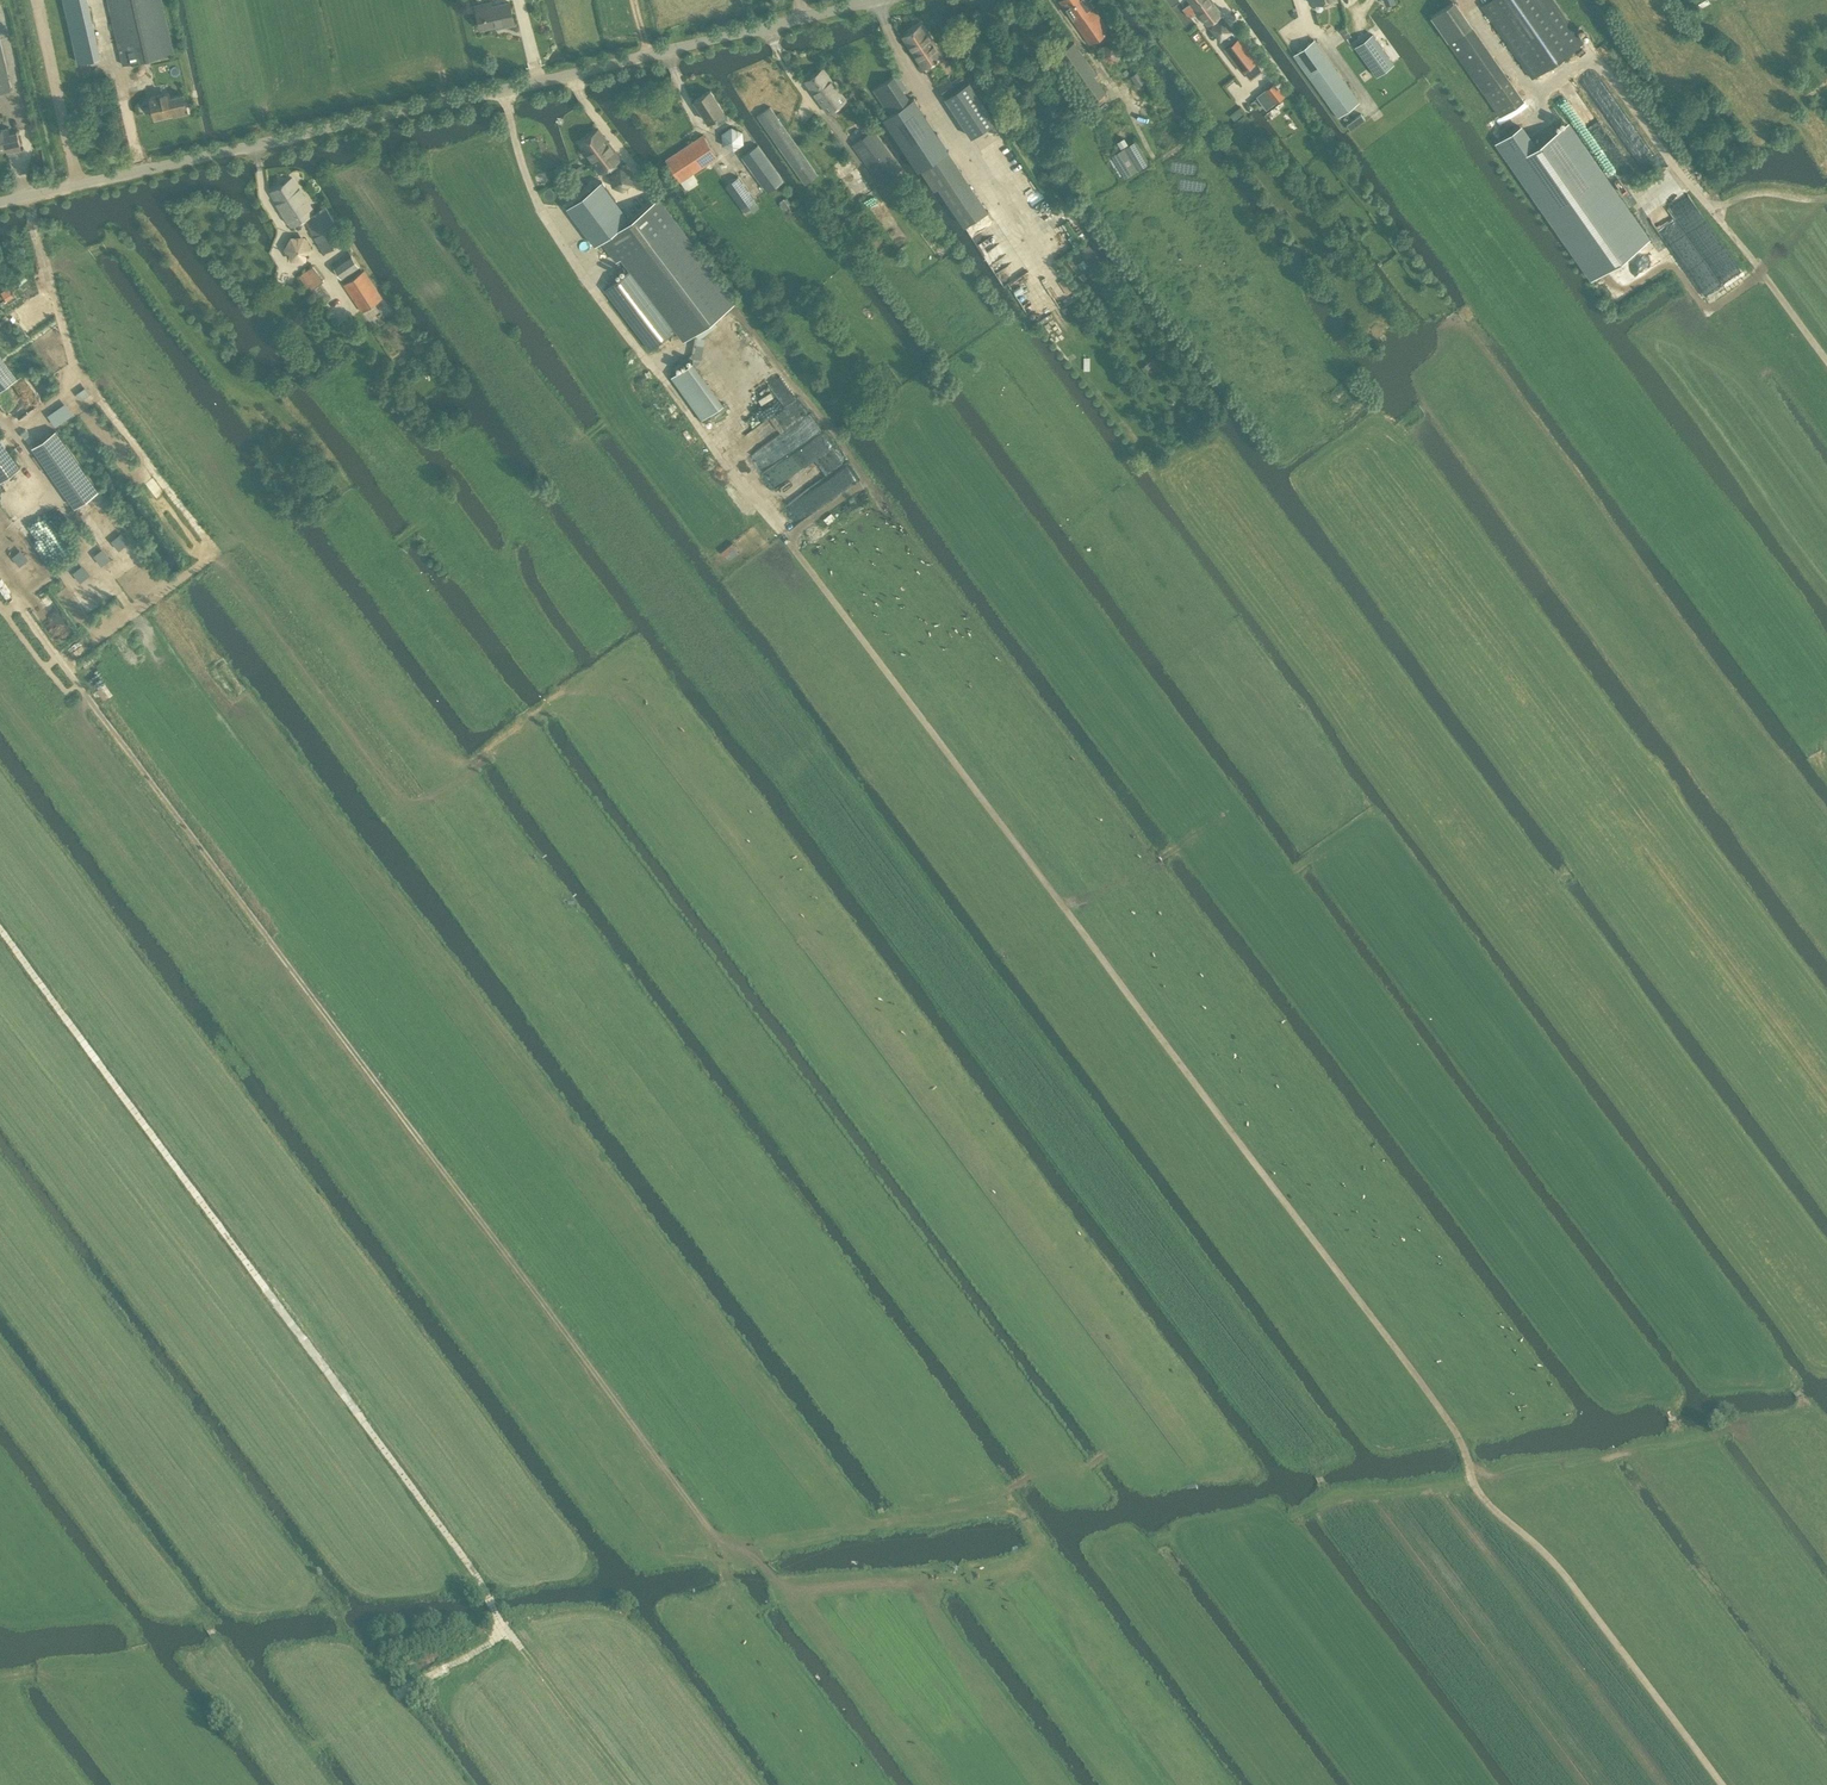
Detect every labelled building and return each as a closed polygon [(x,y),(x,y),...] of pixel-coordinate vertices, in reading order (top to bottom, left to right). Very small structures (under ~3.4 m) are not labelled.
[(88,0),(64,0),(78,61),(101,56),(88,0)] [(123,64),(174,52),(162,0),(108,0),(123,64)] [(1100,0),(1059,0),(1090,43),(1109,30),(1095,10),(1097,9),(1095,4),(1100,1),(1100,0)] [(1182,8),(1189,18),(1195,14),(1193,11),(1196,9),(1207,24),(1221,13),(1212,0),(1188,0),(1190,3),(1182,8)] [(1582,42),(1552,0),(1489,0),(1481,6),(1531,78),(1582,42)] [(482,28),(496,24),(497,27),(514,23),(509,1),(492,5),(491,1),(476,5),(482,28)] [(1430,17),(1447,41),(1499,116),(1520,101),(1452,2),(1430,17)] [(922,69),(942,55),(921,23),(901,36),(922,69)] [(1376,75),(1393,63),(1372,34),(1355,46),(1376,75)] [(1256,60),(1239,38),(1225,48),(1242,71),(1256,60)] [(11,89),(0,39),(0,92),(11,89)] [(1338,115),(1358,101),(1314,39),(1294,54),(1338,115)] [(1095,73),(1074,42),(1056,55),(1076,84),(1090,103),(1106,92),(1093,74),(1095,73)] [(828,113),(846,99),(822,67),(804,81),(828,113)] [(1148,78),(1141,68),(1129,76),(1137,86),(1148,78)] [(908,98),(893,76),(873,90),(888,112),(908,98)] [(971,137),(995,121),(969,81),(945,97),(971,137)] [(1273,83),(1256,96),(1266,110),(1283,96),(1273,83)] [(718,123),(727,118),(723,111),(724,110),(710,90),(694,100),(707,121),(714,117),(718,123)] [(155,117),(173,113),(173,115),(187,112),(183,93),(167,97),(166,93),(151,96),(155,117)] [(914,99),(886,117),(883,119),(917,171),(921,169),(948,150),(914,99)] [(805,184),(818,175),(770,106),(757,115),(805,184)] [(1647,239),(1567,124),(1534,147),(1520,126),(1497,142),(1592,277),(1647,239)] [(9,132),(8,127),(0,129),(0,149),(6,147),(9,151),(21,148),(17,130),(9,132)] [(722,133),(723,144),(733,149),(743,143),(742,132),(731,127),(722,133)] [(598,128),(579,143),(601,172),(608,167),(613,173),(613,185),(623,189),(632,183),(630,172),(620,167),(619,168),(614,162),(620,158),(598,128)] [(881,183),(900,168),(901,168),(873,130),(852,145),(881,183)] [(703,166),(717,156),(703,134),(665,159),(680,181),(703,166)] [(1135,140),(1121,149),(1112,154),(1126,176),(1149,162),(1135,140)] [(766,190),(779,181),(782,179),(758,145),(742,156),(766,190)] [(323,252),(344,240),(324,207),(311,214),(302,198),(305,197),(292,177),(270,192),(286,221),(290,220),(293,225),(304,218),(323,252)] [(759,207),(737,177),(726,185),(747,215),(759,207)] [(595,244),(601,239),(602,241),(630,220),(601,181),(567,207),(595,244)] [(684,338),(734,300),(658,199),(630,220),(602,241),(617,260),(622,256),(632,269),(606,288),(650,348),(676,328),(684,338)] [(1347,252),(1340,243),(1330,250),(1336,259),(1347,252)] [(341,278),(360,266),(351,253),(333,265),(341,278)] [(312,288),(323,280),(313,266),(299,275),(307,287),(310,285),(312,288)] [(362,312),(382,298),(364,270),(343,284),(362,312)] [(1071,310),(1068,304),(1061,309),(1065,314),(1071,310)] [(0,356),(0,391),(16,380),(10,370),(0,356)] [(724,401),(693,359),(671,375),(703,417),(724,401)] [(99,489),(56,429),(32,446),(74,506),(99,489)] [(20,467),(0,439),(0,481),(20,467)]
